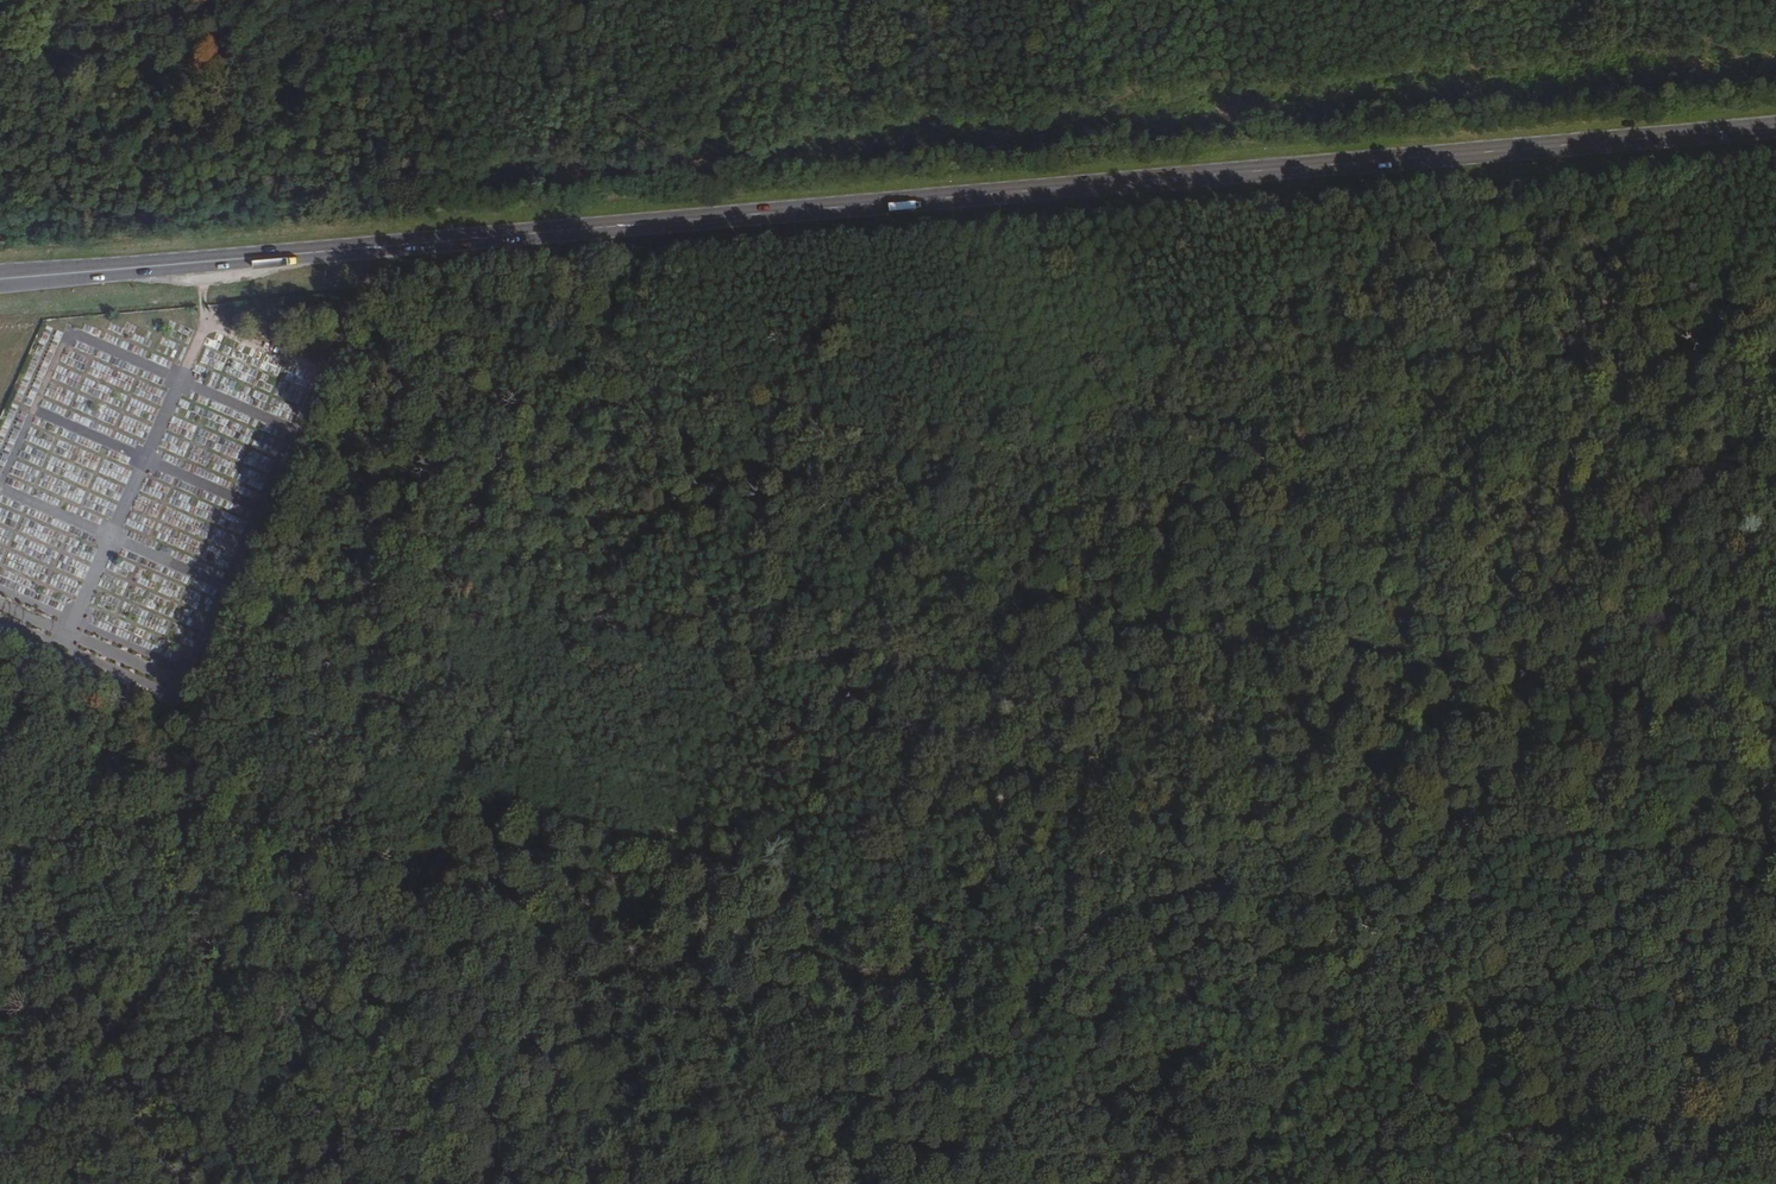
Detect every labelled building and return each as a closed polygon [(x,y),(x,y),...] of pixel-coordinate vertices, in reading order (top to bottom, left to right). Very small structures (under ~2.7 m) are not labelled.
[(1635,668),(1618,663),(1616,672),(1633,677),(1635,668)]
